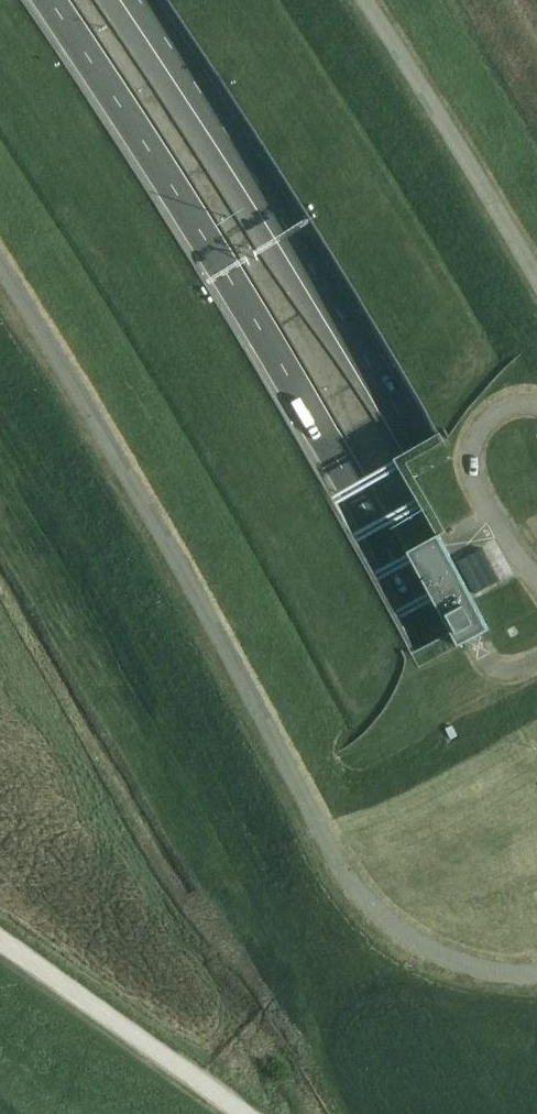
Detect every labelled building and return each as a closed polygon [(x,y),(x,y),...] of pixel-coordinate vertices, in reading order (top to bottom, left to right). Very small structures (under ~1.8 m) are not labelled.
[(492,627),(455,558),(441,532),(410,548),(461,644),(492,627)] [(478,591),(501,579),(484,547),(461,559),(478,591)]
